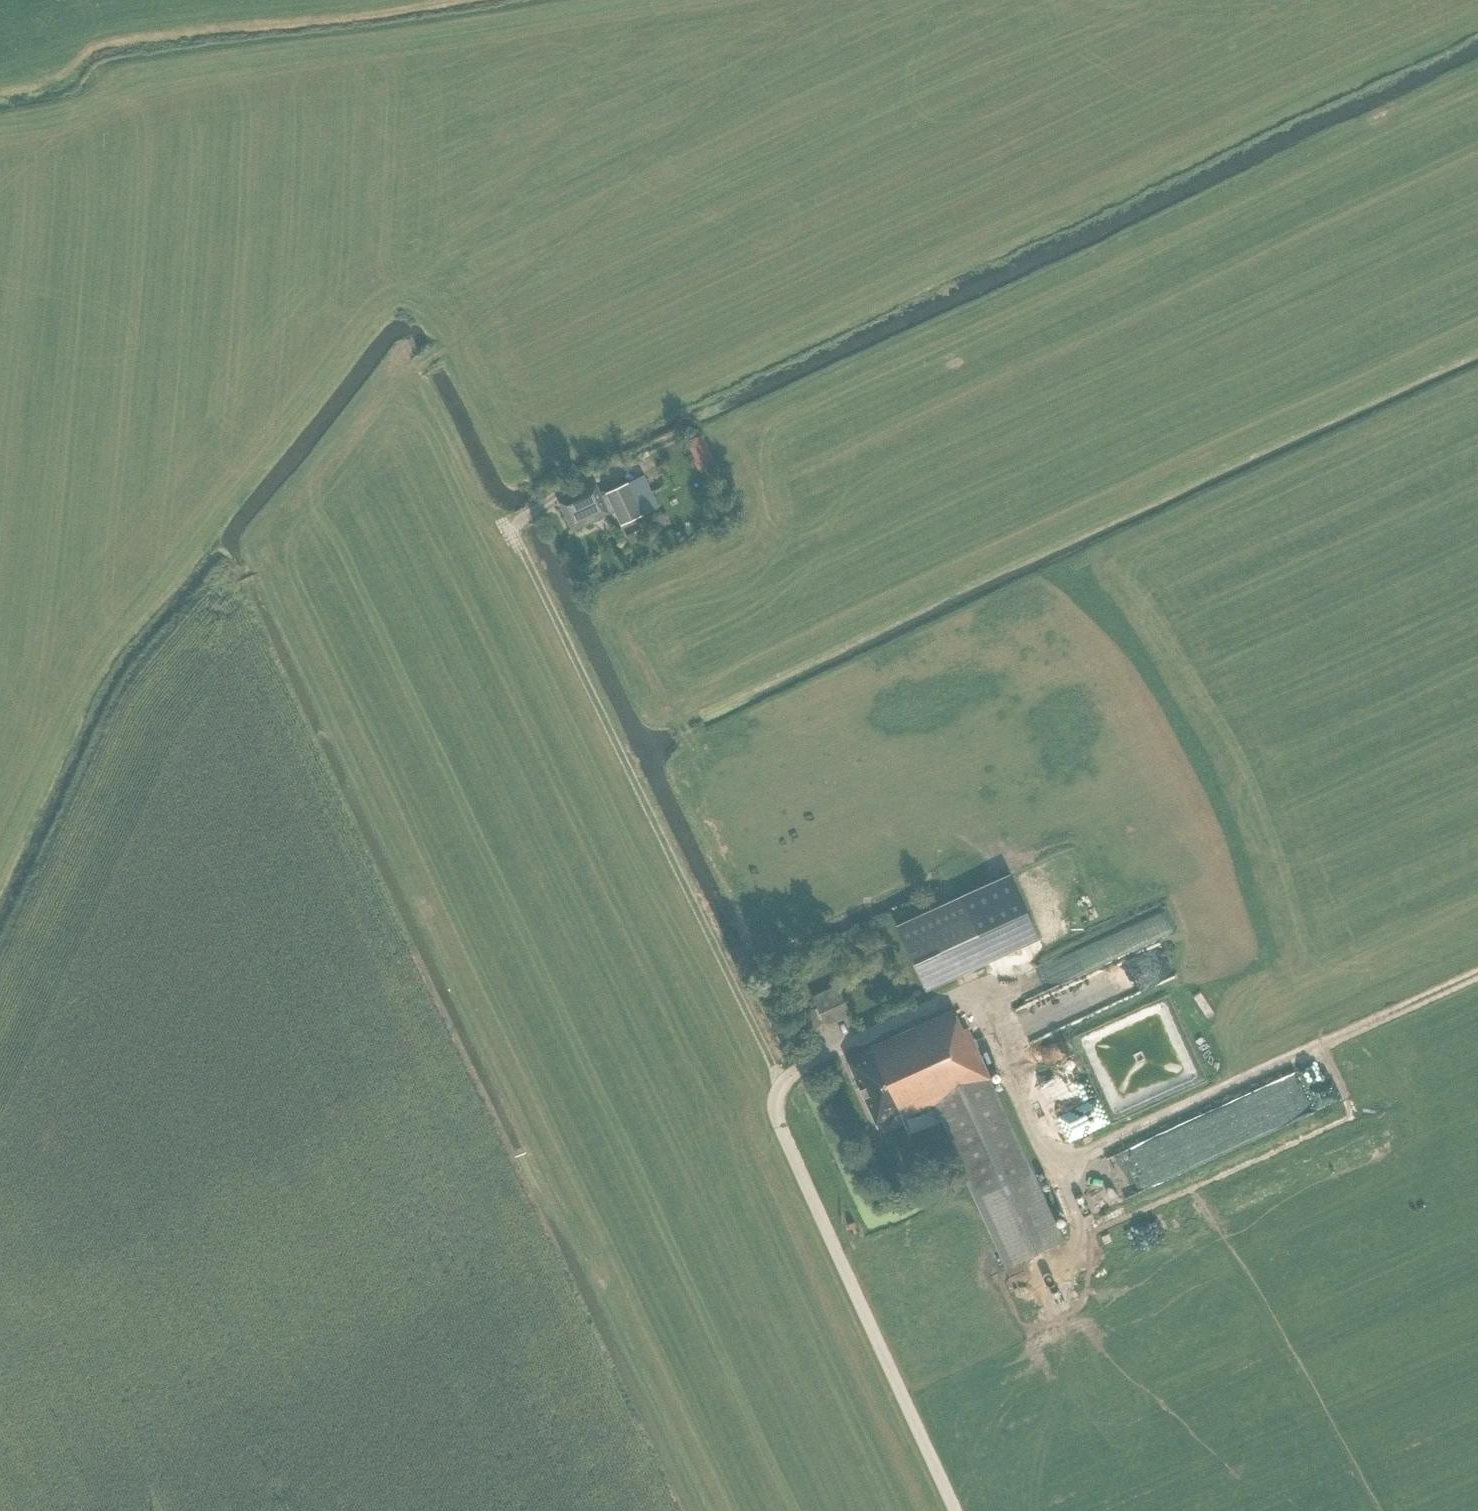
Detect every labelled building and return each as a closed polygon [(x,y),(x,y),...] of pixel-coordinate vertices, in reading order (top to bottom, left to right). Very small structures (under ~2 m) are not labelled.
[(573,530),(610,513),(609,512),(615,509),(622,525),(643,514),(629,484),(607,494),(602,496),(597,485),(560,502),(573,530)] [(962,896),(896,926),(926,991),(991,962),(962,896)] [(1164,946),(1118,963),(1130,995),(1176,978),(1164,946)] [(812,996),(824,1024),(850,1013),(838,984),(812,996)] [(1098,1047),(1107,1068),(1128,1080),(1151,1077),(1169,1061),(1173,1038),(1164,1017),(1143,1005),(1120,1008),(1102,1024),(1098,1047)] [(848,1060),(879,1129),(897,1121),(894,1115),(899,1112),(902,1119),(935,1104),(1009,1267),(1065,1242),(990,1080),(968,1029),(964,1031),(955,1012),(848,1060)]
